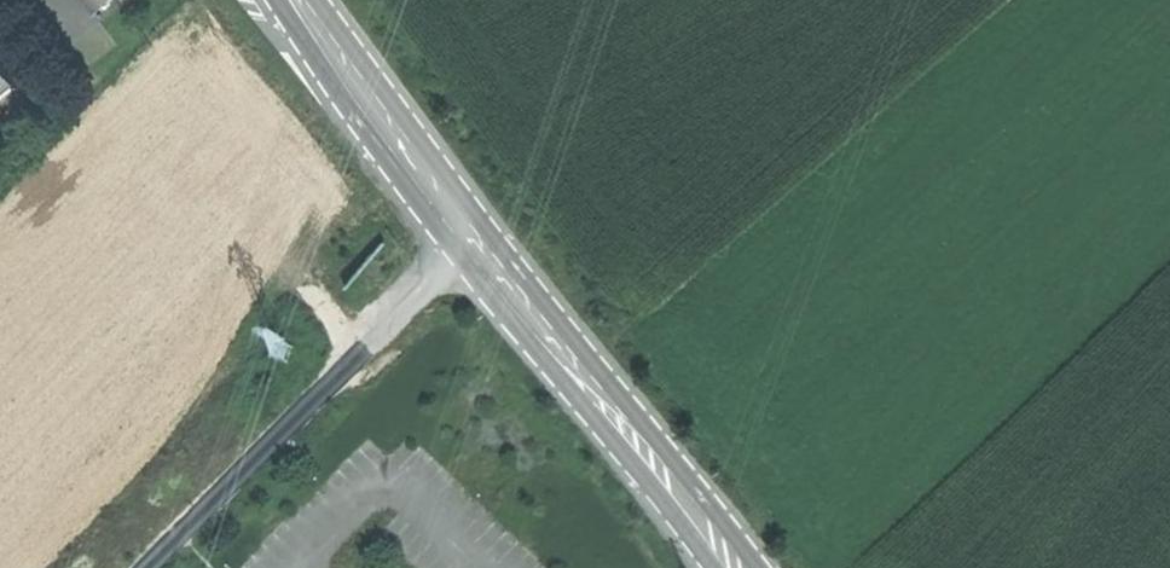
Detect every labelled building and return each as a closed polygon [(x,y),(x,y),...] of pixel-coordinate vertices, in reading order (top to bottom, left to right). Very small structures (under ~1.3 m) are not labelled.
[(95,13),(112,0),(86,0),(95,13)] [(16,85),(0,64),(0,97),(16,85)]
